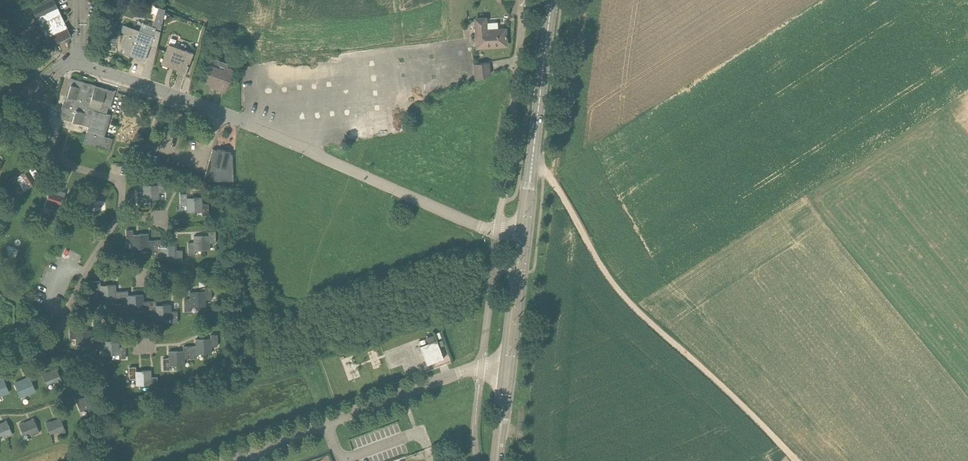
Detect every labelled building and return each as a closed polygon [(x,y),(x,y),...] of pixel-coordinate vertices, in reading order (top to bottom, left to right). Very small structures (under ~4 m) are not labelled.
[(30,4),(50,46),(71,36),(54,0),(38,0),(30,4)] [(157,48),(160,32),(165,9),(159,7),(152,29),(156,30),(153,36),(126,25),(123,33),(128,35),(122,50),(129,53),(128,55),(144,62),(150,46),(157,48)] [(498,22),(485,23),(485,19),(476,19),(477,39),(484,39),(484,46),(505,45),(504,30),(498,30),(498,22)] [(161,64),(169,67),(170,66),(179,69),(177,74),(185,77),(193,54),(169,45),(161,64)] [(9,52),(15,56),(17,52),(11,48),(9,52)] [(24,60),(38,69),(44,60),(30,51),(24,60)] [(475,81),(491,74),(489,63),(473,64),(475,81)] [(233,69),(224,66),(223,69),(208,64),(202,81),(215,86),(214,88),(225,92),(233,69)] [(115,92),(88,84),(71,78),(59,118),(88,127),(87,131),(104,137),(110,116),(106,114),(108,107),(110,108),(115,92)] [(112,139),(104,137),(87,131),(83,144),(93,147),(109,152),(113,139),(112,139)] [(233,170),(225,168),(229,151),(219,149),(218,151),(212,149),(203,181),(234,181),(233,170)] [(26,190),(35,184),(37,182),(35,178),(37,177),(32,168),(18,177),(26,190)] [(165,192),(165,184),(164,181),(158,181),(158,185),(151,185),(152,200),(159,199),(159,193),(165,192)] [(144,200),(152,200),(151,185),(143,186),(143,193),(137,193),(137,204),(144,204),(144,200)] [(52,203),(61,207),(64,196),(60,194),(61,192),(51,188),(45,205),(51,206),(52,203)] [(194,212),(194,201),(187,201),(187,194),(180,194),(180,206),(186,206),(186,212),(194,212)] [(194,201),(194,212),(202,212),(202,216),(209,216),(208,204),(202,204),(202,200),(194,201)] [(141,249),(140,234),(133,235),(133,231),(126,231),(126,242),(132,242),(133,249),(141,249)] [(201,236),(201,250),(210,250),(210,243),(216,243),(215,232),(208,232),(209,236),(201,236)] [(155,252),(154,241),(148,241),(148,234),(140,234),(141,249),(148,248),(148,253),(155,252)] [(195,251),(201,250),(201,236),(193,236),(194,243),(188,244),(188,255),(195,255),(195,251)] [(169,259),(168,244),(161,245),(161,241),(154,241),(155,252),(160,252),(160,259),(169,259)] [(182,262),(182,251),(176,251),(176,244),(168,244),(169,259),(175,258),(176,263),(182,262)] [(590,280),(582,289),(586,293),(594,284),(590,280)] [(108,300),(108,285),(100,286),(100,281),(93,282),(94,293),(100,293),(100,300),(108,300)] [(599,288),(594,284),(586,293),(590,297),(599,288)] [(122,303),(121,292),(116,292),(115,285),(108,285),(108,300),(115,299),(115,303),(122,303)] [(197,292),(198,307),(206,306),(206,300),(212,299),(211,288),(205,288),(205,292),(197,292)] [(599,288),(590,297),(595,301),(603,292),(599,288)] [(136,310),(136,295),(128,296),(128,291),(121,292),(122,303),(128,303),(128,310),(136,310)] [(191,307),(198,307),(197,292),(190,293),(190,300),(184,300),(184,311),(191,311),(191,307)] [(607,296),(603,292),(595,301),(599,305),(607,296)] [(150,313),(150,302),(143,302),(143,295),(136,295),(136,310),(143,309),(143,314),(150,313)] [(164,320),(163,305),(156,306),(156,301),(150,302),(150,313),(155,313),(156,320),(164,320)] [(611,316),(619,308),(615,303),(607,312),(611,316)] [(178,323),(177,312),(171,312),(171,305),(163,305),(164,320),(171,319),(171,323),(178,323)] [(611,316),(615,320),(624,312),(619,308),(611,316)] [(628,316),(624,312),(615,320),(620,325),(628,316)] [(628,316),(620,325),(624,329),(632,320),(628,316)] [(84,345),(84,331),(76,331),(76,327),(69,327),(70,339),(75,339),(76,345),(84,345)] [(636,340),(644,331),(640,327),(631,335),(636,340)] [(98,349),(98,337),(91,337),(91,331),(84,331),(84,345),(91,345),(91,349),(98,349)] [(644,331),(636,340),(640,344),(648,335),(644,331)] [(203,339),(203,354),(212,353),(211,347),(217,346),(217,335),(210,335),(210,339),(203,339)] [(648,335),(640,344),(644,348),(653,339),(648,335)] [(111,355),(111,341),(104,341),(104,337),(98,337),(98,349),(103,349),(104,355),(111,355)] [(197,354),(203,354),(203,339),(195,340),(195,347),(190,347),(190,358),(197,358),(197,354)] [(653,339),(644,348),(649,352),(657,343),(653,339)] [(126,359),(125,347),(119,347),(119,341),(111,341),(111,355),(119,355),(119,359),(126,359)] [(427,365),(444,359),(437,341),(420,347),(427,365)] [(184,359),(190,358),(190,347),(183,347),(183,351),(176,352),(177,366),(185,365),(184,359)] [(664,350),(656,359),(660,363),(669,354),(664,350)] [(566,364),(568,352),(556,351),(554,363),(566,364)] [(170,366),(177,366),(176,352),(168,352),(168,359),(162,359),(163,370),(170,370),(170,366)] [(637,365),(632,354),(627,356),(631,367),(637,365)] [(673,358),(669,354),(660,363),(665,367),(673,358)] [(631,367),(627,356),(621,358),(625,370),(631,367)] [(621,358),(615,361),(620,372),(625,370),(621,358)] [(677,362),(673,358),(665,367),(669,371),(677,362)] [(614,374),(620,372),(615,361),(610,363),(614,374)] [(677,362),(669,371),(673,375),(682,367),(677,362)] [(143,385),(143,371),(136,371),(136,367),(129,367),(129,379),(135,379),(136,386),(143,385)] [(595,369),(599,380),(605,378),(600,367),(595,369)] [(56,368),(42,374),(46,385),(54,382),(55,386),(62,383),(56,368)] [(595,369),(589,371),(594,382),(599,380),(595,369)] [(158,389),(157,377),(151,378),(151,371),(143,371),(143,385),(151,385),(151,389),(158,389)] [(584,373),(588,385),(594,382),(589,371),(584,373)] [(584,373),(578,376),(583,387),(588,385),(584,373)] [(681,382),(685,386),(693,377),(689,373),(681,382)] [(29,377),(15,383),(19,394),(26,391),(28,395),(35,392),(29,377)] [(636,379),(640,390),(646,388),(641,377),(636,379)] [(698,382),(693,377),(685,386),(689,390),(698,382)] [(0,379),(0,393),(1,396),(9,393),(3,378),(0,379)] [(640,390),(636,379),(630,381),(634,393),(640,390)] [(624,384),(629,395),(634,393),(630,381),(624,384)] [(689,390),(694,394),(702,386),(698,382),(689,390)] [(623,397),(629,395),(624,384),(619,386),(623,397)] [(706,390),(702,386),(694,394),(698,399),(706,390)] [(552,403),(557,414),(568,410),(564,398),(559,387),(554,390),(558,401),(552,403)] [(610,389),(604,391),(609,403),(614,401),(610,389)] [(609,403),(604,391),(598,394),(603,405),(609,403)] [(593,396),(597,407),(603,405),(598,394),(593,396)] [(90,395),(76,401),(80,411),(87,408),(89,412),(96,409),(90,395)] [(597,407),(593,396),(587,398),(592,409),(597,407)] [(661,397),(655,399),(660,410),(665,408),(661,397)] [(654,413),(660,410),(655,399),(650,402),(654,413)] [(677,414),(685,405),(681,401),(673,409),(677,414)] [(654,413),(650,402),(644,404),(649,415),(654,413)] [(649,415),(644,404),(639,406),(643,417),(649,415)] [(677,414),(681,418),(690,409),(685,405),(677,414)] [(686,422),(694,413),(690,409),(681,418),(686,422)] [(568,410),(557,414),(561,426),(573,421),(568,410)] [(694,413),(686,422),(690,426),(699,417),(694,413)] [(33,418),(19,424),(23,435),(30,432),(32,436),(39,433),(33,418)] [(60,418),(45,424),(50,434),(57,431),(58,435),(66,432),(60,418)] [(0,423),(0,436),(4,434),(5,438),(12,435),(6,421),(0,423)] [(671,422),(666,425),(670,436),(676,434),(671,422)] [(670,436),(666,425),(660,427),(664,438),(670,436)] [(654,429),(659,440),(664,438),(660,427),(654,429)] [(649,431),(653,442),(659,440),(654,429),(649,431)] [(717,445),(712,434),(707,436),(711,448),(717,445)] [(707,436),(701,439),(706,450),(711,448),(707,436)] [(696,441),(700,452),(706,450),(701,439),(696,441)] [(749,449),(758,457),(766,448),(758,440),(749,449)] [(694,454),(700,452),(696,441),(690,443),(694,454)] [(570,448),(575,459),(586,455),(582,443),(570,448)] [(675,449),(680,460),(685,458),(681,447),(675,449)] [(674,460),(678,460),(680,460),(675,449),(670,451),(674,460)] [(667,460),(674,460),(670,451),(664,453),(667,460)]
